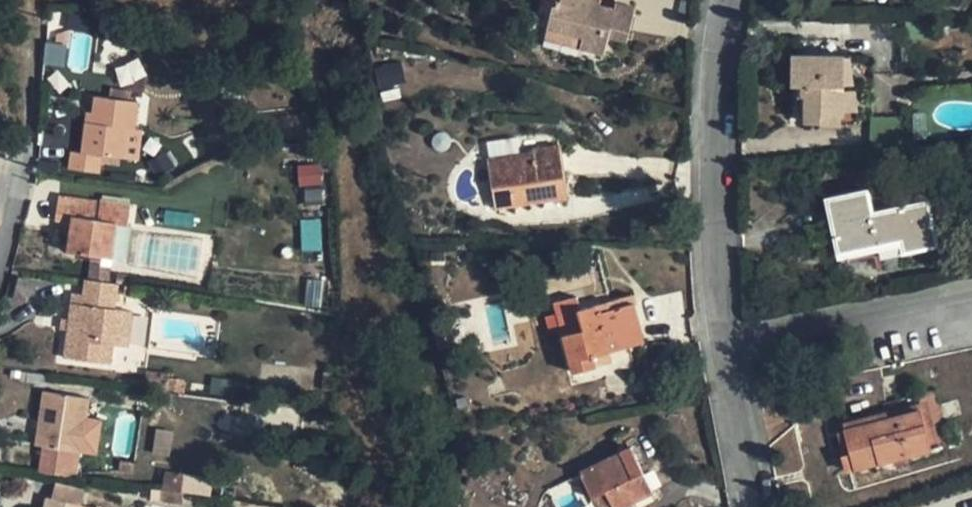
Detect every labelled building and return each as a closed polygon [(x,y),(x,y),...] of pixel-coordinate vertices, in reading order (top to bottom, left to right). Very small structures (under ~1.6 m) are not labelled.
[(545,36),(549,25),(584,34),(581,46),(606,53),(610,36),(629,40),(637,8),(617,3),(615,8),(601,5),(602,0),(542,0),(533,33),(545,36)] [(549,25),(545,36),(581,46),(584,34),(549,25)] [(45,62),(64,62),(65,45),(45,45),(45,62)] [(844,115),(845,56),(794,54),(794,85),(801,86),(806,86),(806,96),(806,122),(821,122),(822,115),(844,115)] [(844,115),(844,122),(860,123),(852,56),(845,56),(844,115)] [(107,156),(123,158),(140,161),(144,129),(137,128),(140,101),(96,95),(93,122),(88,121),(84,153),(73,151),(71,168),(102,173),(104,155),(107,156)] [(489,158),(497,208),(568,197),(560,145),(534,148),(535,151),(489,158)] [(123,158),(107,156),(106,164),(121,166),(123,158)] [(299,166),(299,186),(319,185),(319,166),(299,166)] [(929,201),(873,213),(869,190),(829,198),(840,252),(902,239),(905,251),(938,244),(929,201)] [(89,280),(109,282),(113,258),(119,223),(130,225),(132,203),(102,199),(101,201),(60,195),(56,219),(73,222),(69,251),(93,255),(89,280)] [(20,276),(13,299),(28,303),(35,281),(20,276)] [(116,309),(120,284),(109,282),(89,280),(86,279),(83,304),(73,303),(65,357),(111,364),(118,309),(116,309)] [(614,308),(635,302),(633,295),(612,301),(614,308)] [(612,301),(596,305),(598,312),(614,308),(612,301)] [(598,312),(596,305),(580,309),(586,329),(565,335),(575,372),(598,366),(596,355),(610,351),(645,342),(635,302),(614,308),(598,312)] [(613,362),(610,351),(596,355),(598,366),(613,362)] [(44,447),(40,473),(76,477),(80,453),(82,453),(90,399),(45,391),(37,445),(44,447)] [(921,409),(932,449),(941,446),(929,400),(919,402),(921,409)] [(919,402),(888,411),(890,418),(921,409),(919,402)] [(847,428),(853,452),(857,468),(932,449),(921,409),(890,418),(888,411),(860,418),(862,425),(847,428)] [(862,425),(860,418),(845,421),(847,428),(862,425)] [(615,506),(622,506),(635,501),(638,506),(640,506),(663,495),(650,468),(644,471),(632,446),(581,472),(593,497),(607,490),(615,506)] [(857,468),(853,452),(843,455),(847,470),(857,468)] [(183,492),(209,496),(211,479),(164,472),(160,501),(181,504),(183,492)] [(53,499),(82,506),(86,489),(57,482),(53,499)] [(53,499),(47,497),(45,506),(86,506),(82,506),(53,499)]
